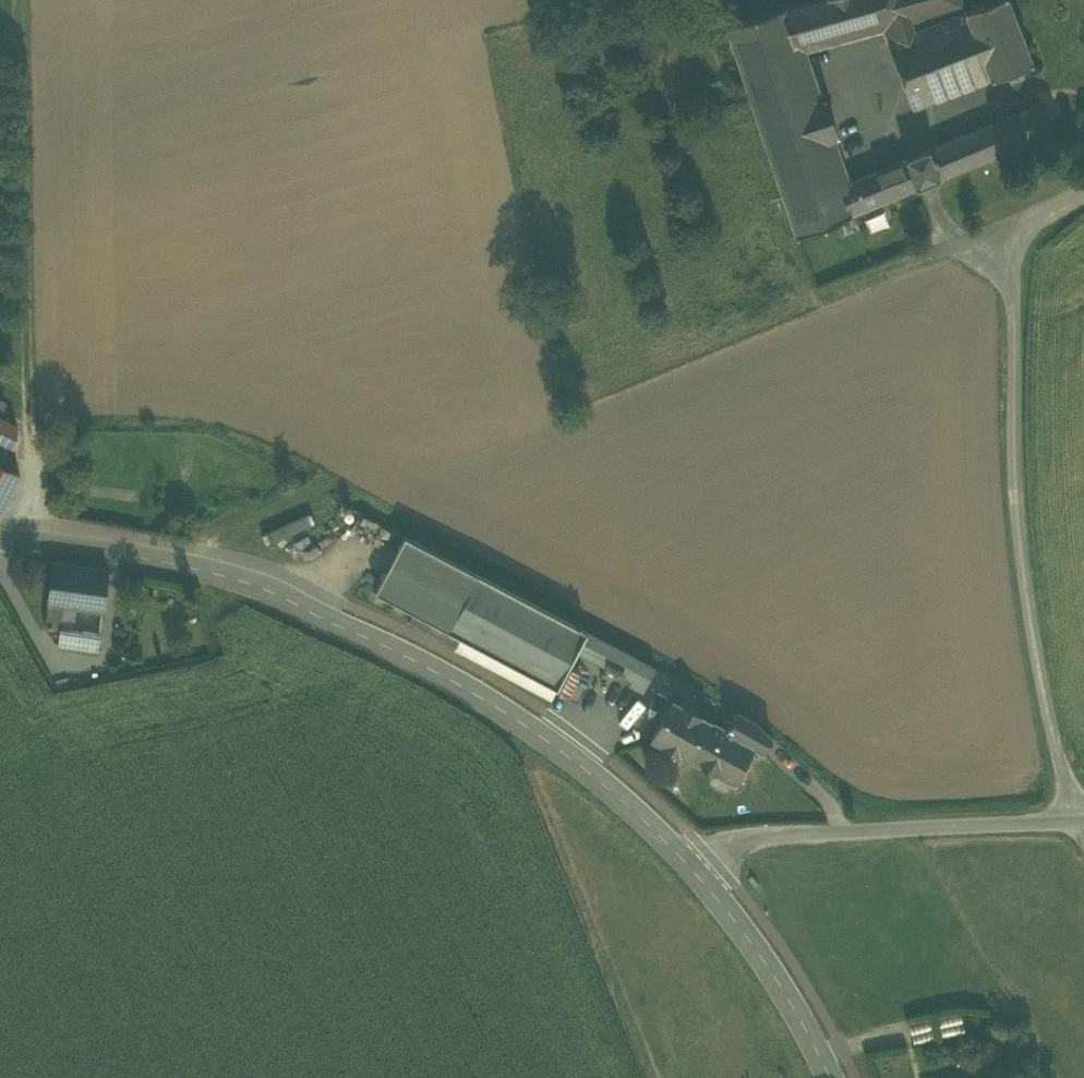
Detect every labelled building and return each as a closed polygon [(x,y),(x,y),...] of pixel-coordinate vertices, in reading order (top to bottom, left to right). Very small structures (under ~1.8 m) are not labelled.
[(844,34),(835,0),(815,0),(727,24),(798,235),(833,221),(852,213),(841,184),(827,140),(838,137),(825,97),(814,101),(796,47),(844,34)] [(844,34),(859,29),(851,0),(835,0),(844,34)] [(859,29),(882,23),(888,39),(968,9),(964,0),(851,0),(859,29)] [(914,106),(991,77),(992,77),(1032,62),(1009,0),(991,0),(968,9),(888,39),(914,106)] [(1041,102),(928,149),(938,178),(1053,131),(1041,102)] [(919,186),(938,178),(928,149),(908,157),(919,186)] [(841,184),(852,213),(887,199),(919,186),(908,157),(841,184)] [(0,416),(0,439),(18,448),(18,424),(0,416)] [(0,517),(21,474),(0,464),(0,517)] [(312,514),(263,534),(267,543),(316,523),(312,514)] [(415,611),(450,630),(479,574),(406,536),(377,591),(415,611)] [(101,609),(103,610),(109,569),(55,562),(49,603),(70,605),(101,609)] [(479,574),(450,630),(449,630),(462,637),(558,687),(577,650),(587,631),(479,574)] [(45,631),(66,634),(70,605),(49,603),(48,609),(45,631)] [(392,608),(405,615),(408,610),(394,603),(392,608)] [(450,630),(415,611),(409,622),(457,646),(462,637),(449,630),(450,630)] [(577,650),(632,679),(642,660),(587,631),(577,650)] [(97,639),(66,634),(64,656),(67,657),(93,660),(104,662),(107,640),(97,639)] [(558,687),(462,637),(457,646),(456,649),(551,699),(558,687)] [(656,667),(642,660),(632,679),(630,684),(643,691),(656,667)] [(572,666),(560,689),(569,694),(582,672),(572,666)] [(690,757),(729,779),(749,743),(765,751),(773,736),(756,721),(737,710),(727,729),(674,699),(653,737),(690,758),(690,757)] [(961,1011),(939,1017),(944,1037),(966,1032),(961,1011)] [(930,1017),(910,1022),(915,1042),(935,1037),(930,1017)]
